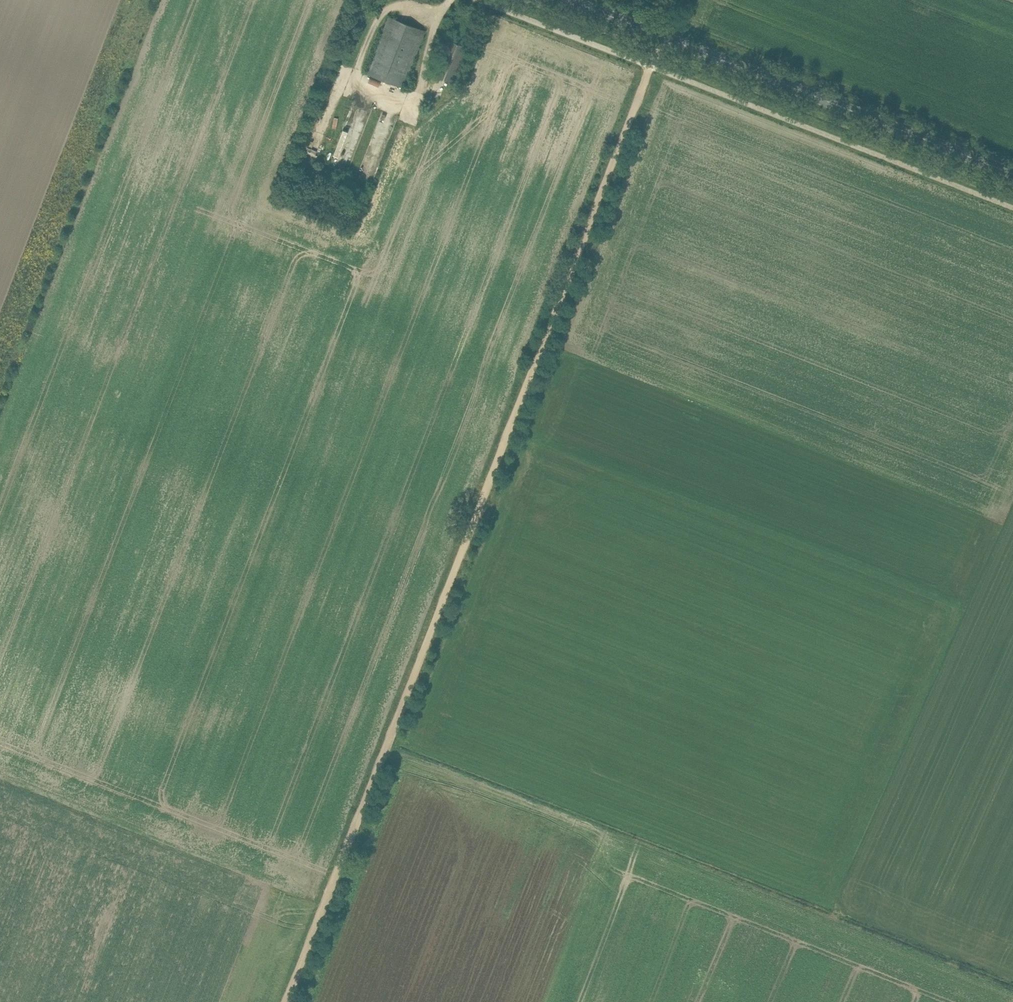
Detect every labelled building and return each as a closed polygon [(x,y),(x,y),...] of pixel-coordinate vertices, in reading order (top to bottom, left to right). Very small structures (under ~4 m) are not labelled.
[(367,72),(403,86),(425,30),(389,16),(367,72)] [(319,132),(317,141),(324,143),(327,134),(319,132)]
